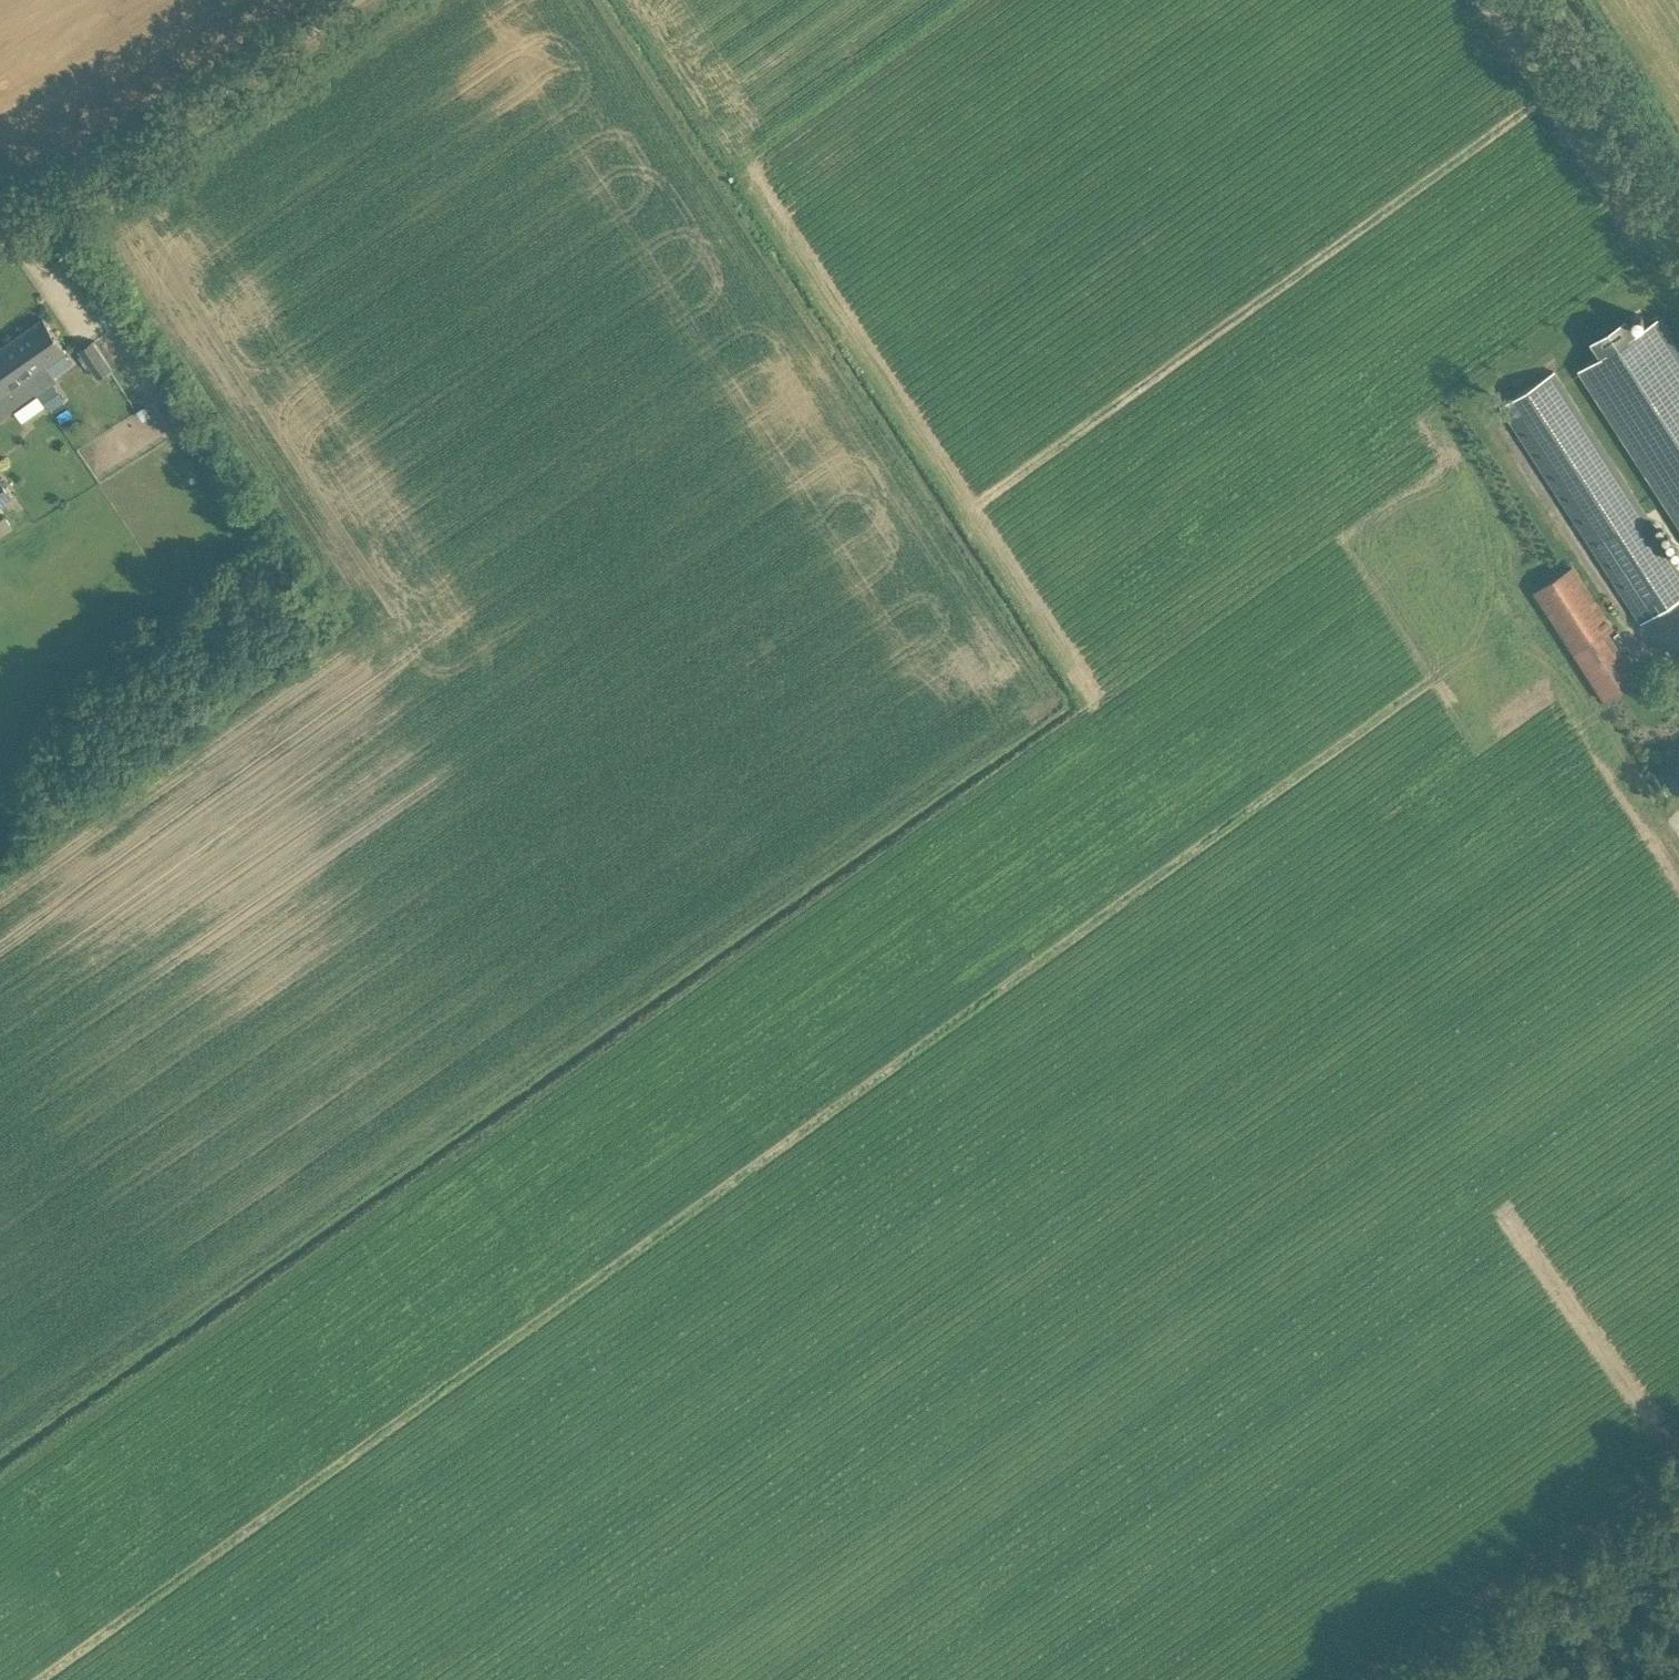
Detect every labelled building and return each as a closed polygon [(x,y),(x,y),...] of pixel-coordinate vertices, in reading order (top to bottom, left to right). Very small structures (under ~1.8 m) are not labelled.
[(1625,316),(1591,339),(1601,354),(1579,369),(1678,523),(1678,350),(1658,317),(1635,332),(1625,316)] [(67,350),(57,335),(44,317),(3,346),(36,393),(57,379),(46,364),(67,350)] [(99,377),(112,368),(93,340),(80,349),(99,377)] [(36,393),(3,346),(0,348),(0,419),(36,393)] [(1654,525),(1554,371),(1501,405),(1642,622),(1678,598),(1678,564),(1668,547),(1676,542),(1664,520),(1654,525)] [(14,496),(0,476),(0,505),(14,496)] [(1533,590),(1605,700),(1640,677),(1610,630),(1615,627),(1574,564),(1533,590)] [(1662,766),(1676,786),(1678,784),(1678,755),(1662,766)]
